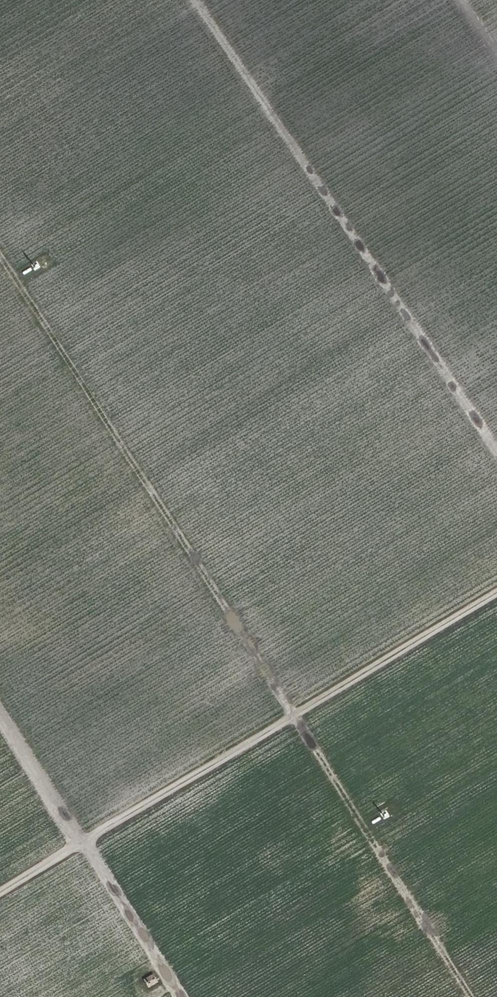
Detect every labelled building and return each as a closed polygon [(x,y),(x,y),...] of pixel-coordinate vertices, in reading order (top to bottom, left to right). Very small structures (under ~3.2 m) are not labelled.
[(155,973),(144,980),(149,989),(160,982),(155,973)]
